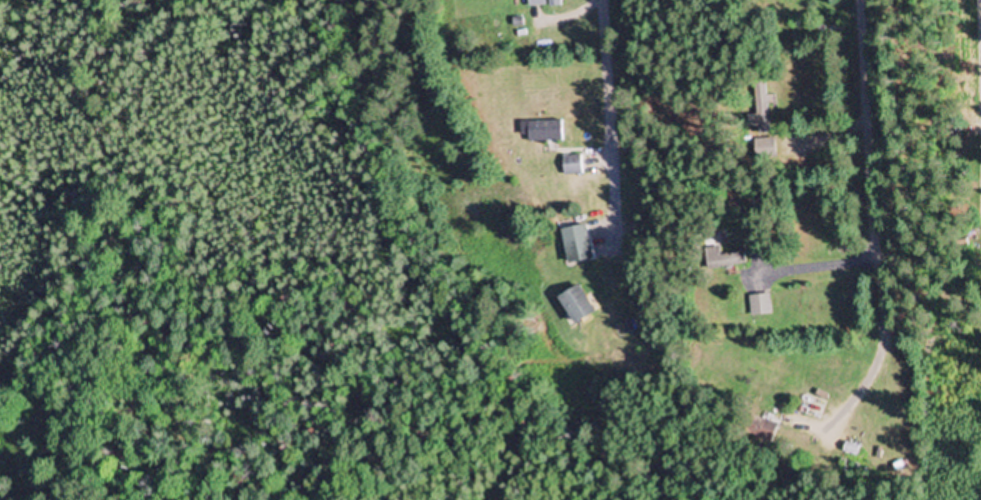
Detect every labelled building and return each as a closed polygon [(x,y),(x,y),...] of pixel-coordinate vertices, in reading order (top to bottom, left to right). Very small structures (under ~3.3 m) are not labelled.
[(766,134),(765,114),(757,115),(758,134),(766,134)] [(562,142),(562,122),(528,122),(528,142),(562,142)] [(773,138),(754,140),(756,162),(775,159),(773,138)] [(582,156),(564,156),(564,176),(582,176),(582,156)] [(567,264),(593,260),(587,226),(562,230),(567,264)] [(704,249),(706,271),(725,269),(723,247),(704,249)] [(595,312),(578,286),(558,299),(575,325),(595,312)] [(768,446),(779,430),(751,411),(739,427),(768,446)]
